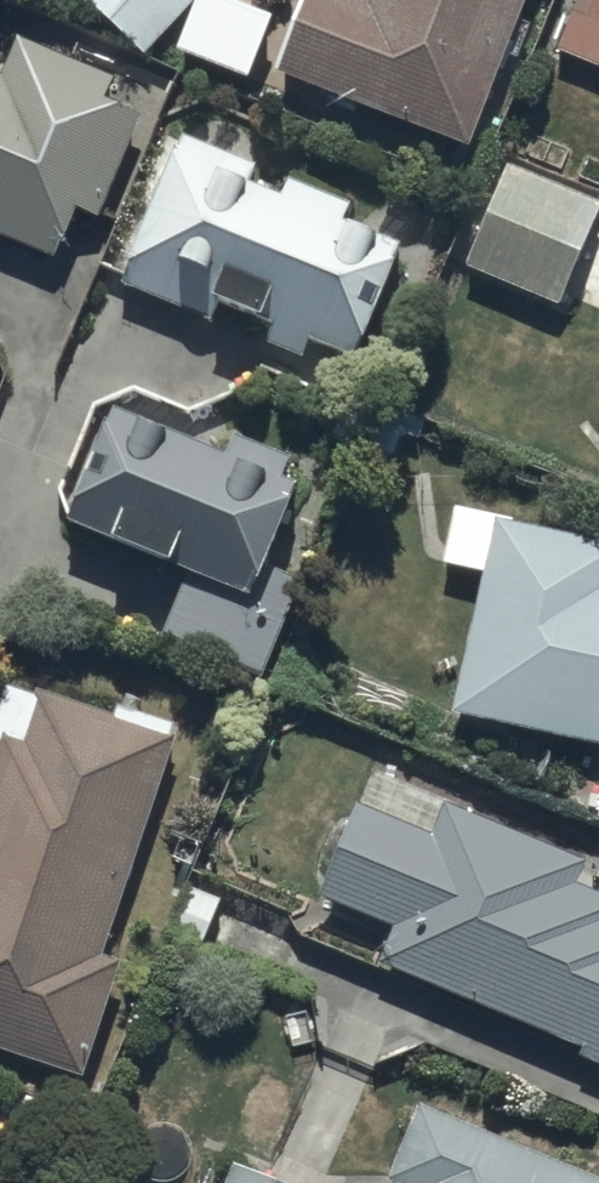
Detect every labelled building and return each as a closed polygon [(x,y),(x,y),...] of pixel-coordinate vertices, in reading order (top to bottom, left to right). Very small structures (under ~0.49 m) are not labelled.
[(152,55),(201,0),(90,0),(152,55)] [(276,67),(470,142),(526,0),(303,0),(276,67)] [(554,48),(598,66),(598,0),(574,0),(554,48)] [(56,260),(76,211),(98,220),(143,111),(104,95),(113,74),(18,35),(2,73),(0,72),(0,237),(56,260)] [(182,129),(119,278),(204,314),(211,299),(269,323),(262,339),(302,356),(310,338),(354,357),(404,241),(346,216),(351,204),(288,177),(281,193),(247,178),(255,160),(182,129)] [(506,162),(465,262),(561,301),(598,208),(598,200),(506,162)] [(113,412),(66,523),(186,575),(159,636),(257,678),(298,582),(261,566),(296,486),(280,479),(289,457),(240,436),(228,462),(113,412)] [(496,522),(512,525),(514,518),(453,504),(441,561),(486,571),(496,522)] [(496,522),(486,571),(455,712),(598,743),(598,544),(512,525),(496,522)] [(36,697),(7,685),(0,702),(0,1045),(79,1072),(117,960),(100,954),(173,738),(169,736),(173,726),(117,705),(113,715),(38,688),(36,697)] [(574,882),(584,858),(445,800),(432,831),(355,799),(316,893),(389,923),(373,960),(578,1046),(576,1051),(598,1061),(598,893),(574,882)] [(420,1101),(388,1178),(394,1180),(393,1182),(598,1182),(598,1178),(420,1101)] [(236,1164),(229,1182),(283,1182),(236,1164)]
